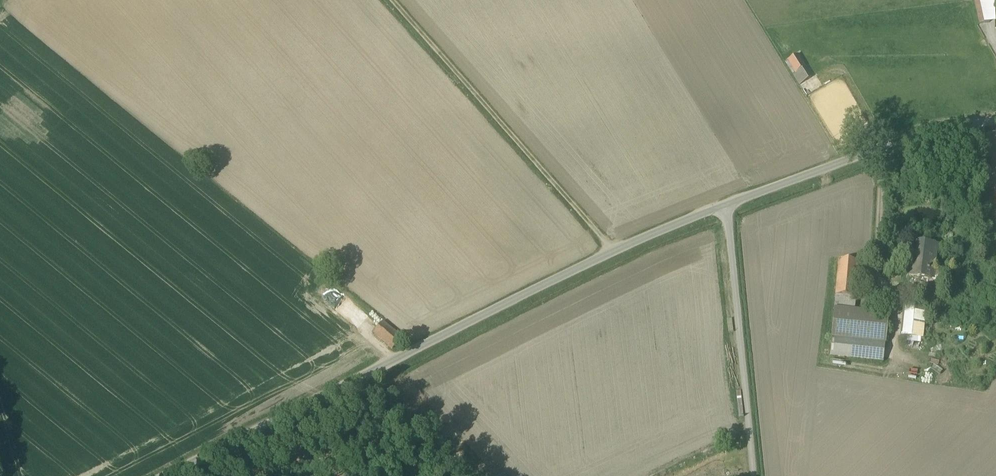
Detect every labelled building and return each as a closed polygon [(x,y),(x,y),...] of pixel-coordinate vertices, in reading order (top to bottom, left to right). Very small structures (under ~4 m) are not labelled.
[(992,22),(990,0),(974,0),(975,23),(992,22)] [(783,60),(796,85),(809,79),(796,53),(783,60)] [(936,246),(913,243),(909,278),(932,280),(936,246)] [(857,262),(839,261),(836,297),(854,298),(857,262)] [(854,298),(836,297),(832,340),(885,345),(888,316),(853,313),(854,298)] [(924,309),(904,307),(901,337),(921,339),(924,309)] [(377,328),(370,335),(389,351),(395,343),(377,328)] [(885,345),(832,340),(830,357),(883,362),(885,345)]
